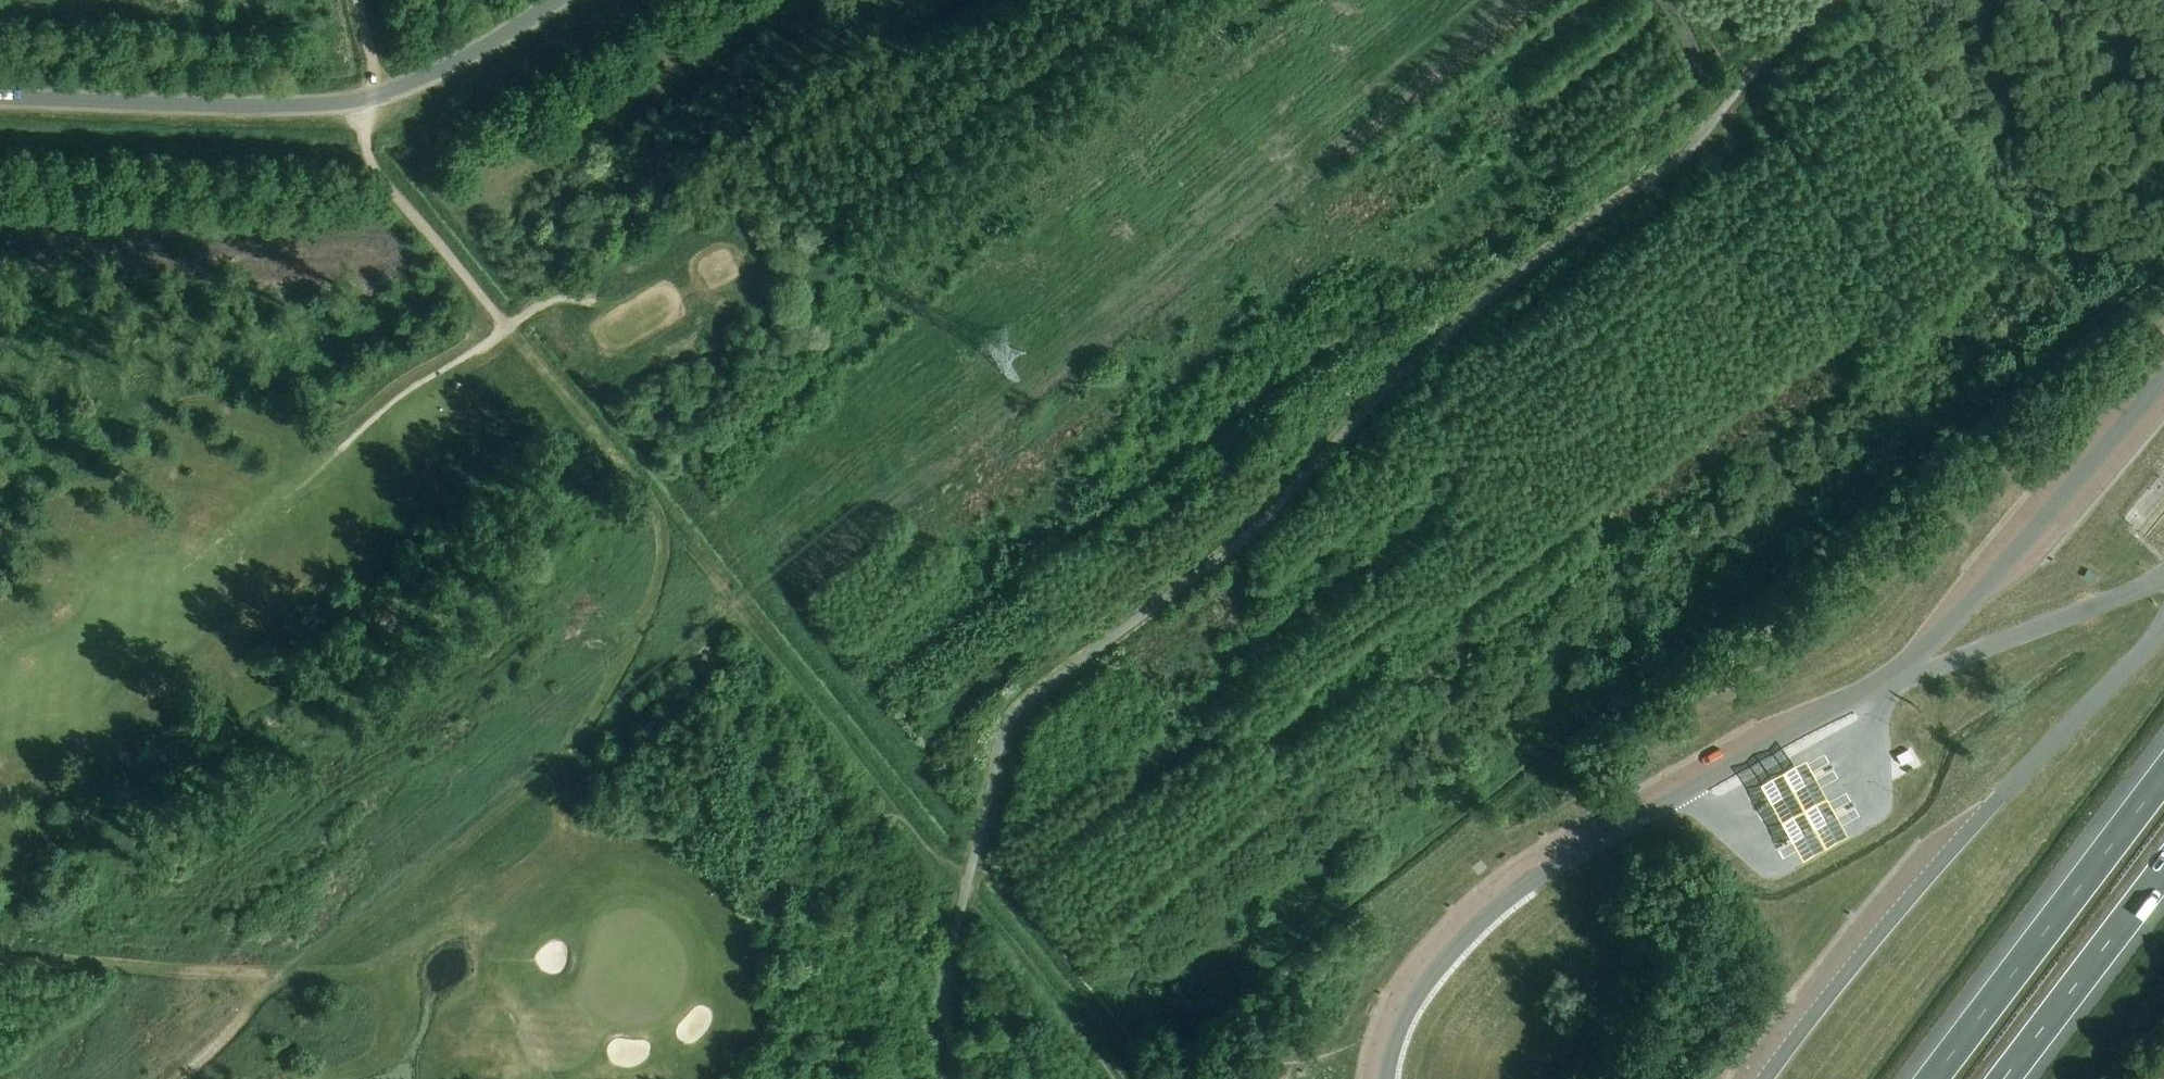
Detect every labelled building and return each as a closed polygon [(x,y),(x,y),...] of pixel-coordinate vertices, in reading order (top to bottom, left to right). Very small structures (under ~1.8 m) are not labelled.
[(1806,757),(1760,782),(1763,788),(1781,821),(1798,850),(1802,858),(1848,832),(1843,825),(1827,795),(1809,763),(1806,757)]
